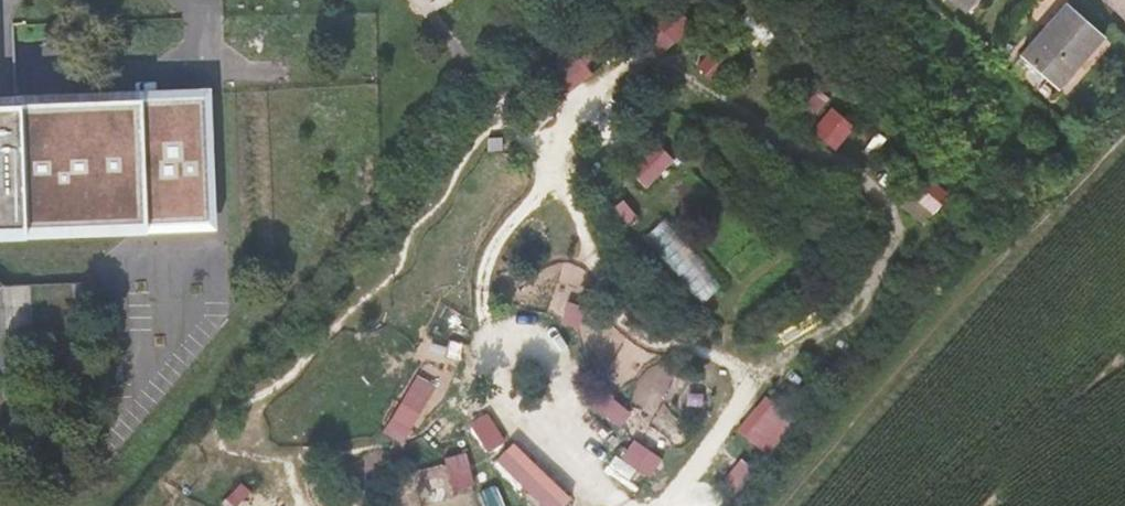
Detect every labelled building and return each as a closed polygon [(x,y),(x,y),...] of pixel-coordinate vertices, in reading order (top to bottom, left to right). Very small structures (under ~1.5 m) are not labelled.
[(970,0),(944,0),(958,13),(970,0)] [(1120,27),(1124,22),(1124,0),(1089,0),(1120,27)] [(673,2),(642,31),(662,53),(693,25),(673,2)] [(1058,8),(1013,57),(1051,92),(1095,43),(1058,8)] [(569,91),(599,67),(576,39),(546,62),(569,91)] [(700,61),(710,76),(733,61),(724,46),(700,61)] [(94,237),(214,233),(208,99),(0,106),(0,242),(94,237)] [(628,167),(649,186),(676,156),(656,137),(628,167)] [(903,202),(924,222),(950,194),(930,175),(903,202)] [(666,216),(644,237),(704,300),(726,279),(666,216)] [(418,371),(385,430),(406,442),(439,383),(418,371)] [(603,389),(593,403),(622,424),(632,410),(603,389)] [(766,396),(738,428),(767,454),(795,422),(766,396)] [(490,411),(471,422),(488,451),(507,440),(490,411)] [(622,457),(651,476),(663,457),(635,438),(622,457)] [(496,460),(546,505),(566,505),(576,495),(515,440),(496,460)] [(468,450),(446,456),(455,488),(476,482),(468,450)]
